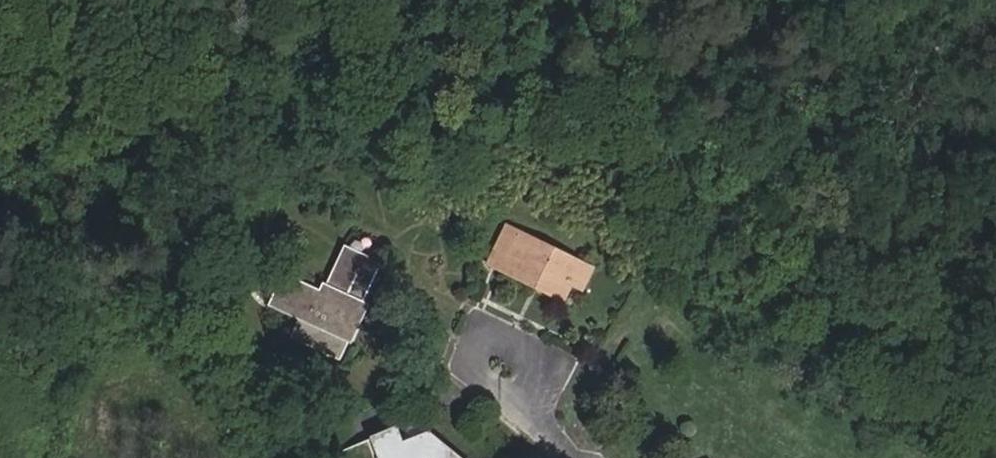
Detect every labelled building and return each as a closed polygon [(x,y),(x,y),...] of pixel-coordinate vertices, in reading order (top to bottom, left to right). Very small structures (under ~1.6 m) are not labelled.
[(338,259),(294,237),(284,256),(369,298),(375,286),(368,282),(395,232),(361,214),(338,259)] [(577,286),(588,264),(499,219),(480,259),(556,299),(565,280),(577,286)] [(369,298),(284,256),(274,276),(303,291),(291,314),(339,339),(347,319),(356,323),(369,298)] [(353,443),(359,457),(435,457),(397,425),(353,443)]
